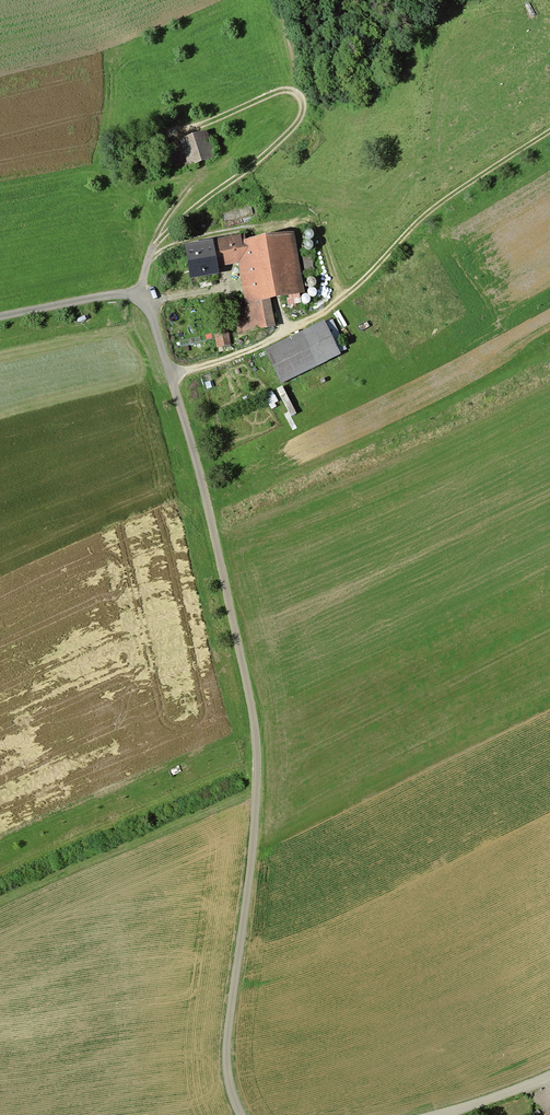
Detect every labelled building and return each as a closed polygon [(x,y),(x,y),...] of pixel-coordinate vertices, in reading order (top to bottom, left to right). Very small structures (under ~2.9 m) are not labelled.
[(208,134),(167,148),(175,172),(216,158),(208,134)] [(270,300),(304,294),(293,236),(242,245),(241,238),(212,244),(217,269),(240,264),(249,311),(235,314),(240,336),(275,329),(270,300)] [(217,269),(212,244),(187,249),(193,279),(218,274),(217,269)] [(325,327),(338,354),(347,350),(334,323),(325,327)] [(324,325),(267,353),(282,384),(339,356),(338,354),(325,327),(324,325)] [(228,326),(213,329),(217,348),(232,345),(228,326)]
